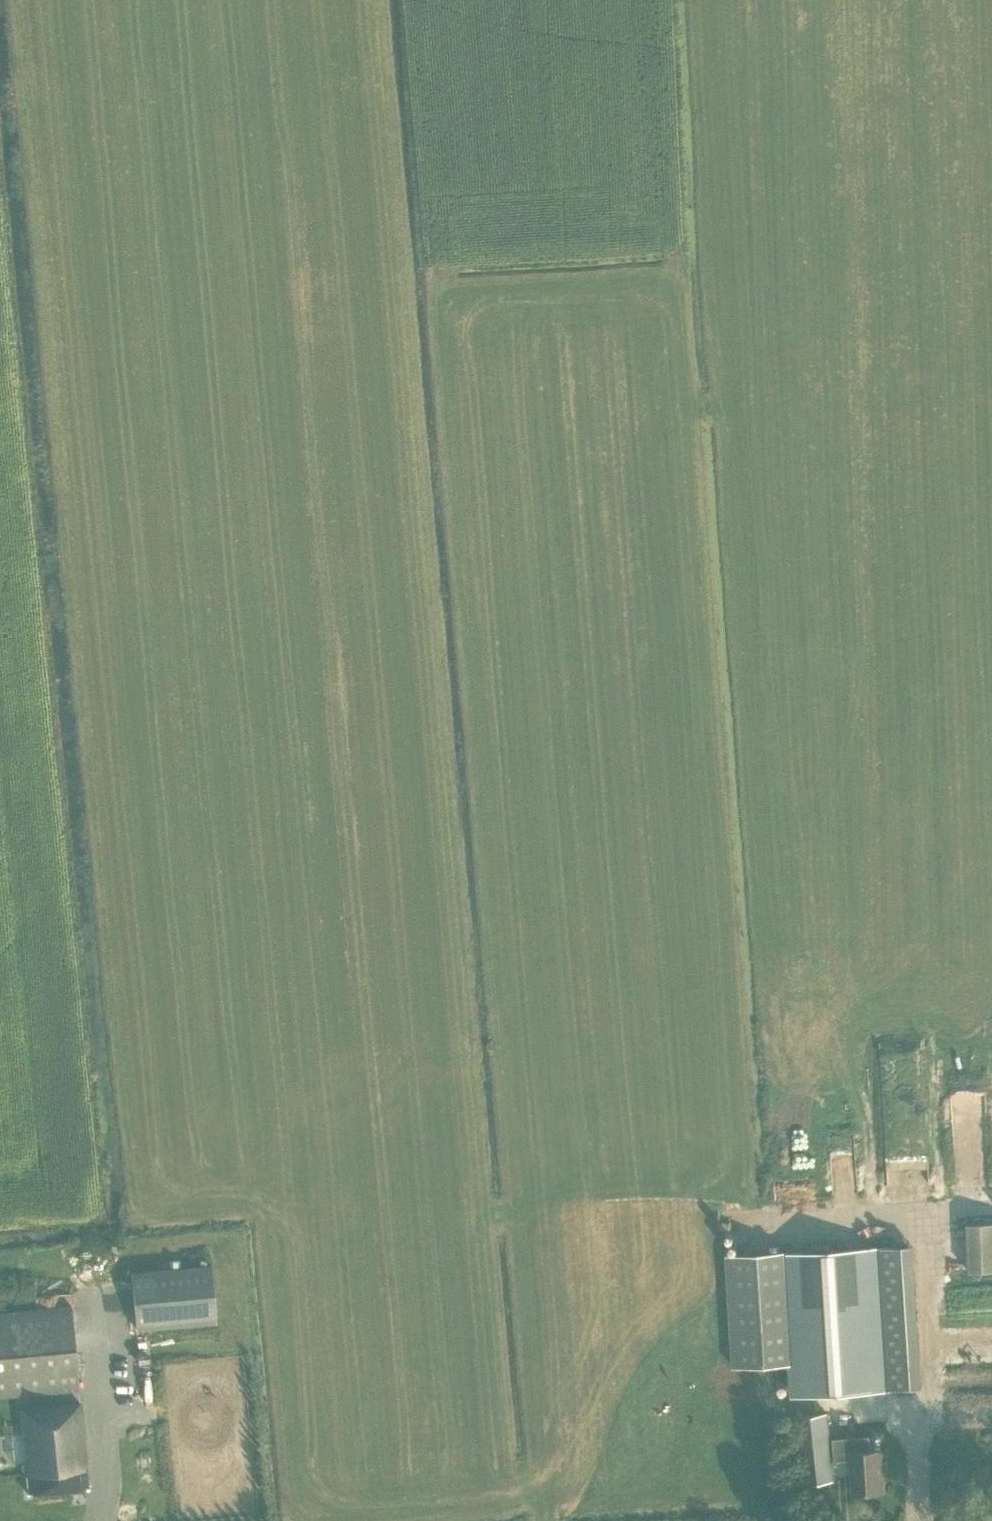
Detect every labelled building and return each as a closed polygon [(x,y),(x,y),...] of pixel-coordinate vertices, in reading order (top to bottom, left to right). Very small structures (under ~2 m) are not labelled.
[(921,1160),(913,1042),(881,1044),(886,1126),(894,1126),(896,1147),(891,1147),(892,1162),(921,1160)] [(854,1171),(835,1171),(836,1202),(855,1202),(854,1171)] [(967,1224),(969,1271),(991,1270),(991,1223),(967,1224)] [(912,1246),(726,1257),(733,1367),(788,1363),(790,1397),(895,1390),(895,1389),(921,1388),(912,1246)] [(216,1319),(210,1263),(129,1272),(135,1327),(216,1319)] [(956,1292),(958,1310),(991,1307),(991,1289),(956,1292)] [(77,1389),(70,1306),(0,1312),(0,1396),(77,1389)] [(953,1324),(954,1358),(991,1356),(991,1322),(953,1324)] [(88,1488),(80,1403),(20,1408),(28,1493),(88,1488)] [(834,1480),(826,1412),(797,1415),(804,1484),(834,1480)] [(870,1450),(869,1436),(833,1438),(834,1460),(850,1459),(853,1493),(884,1491),(881,1450),(870,1450)]
